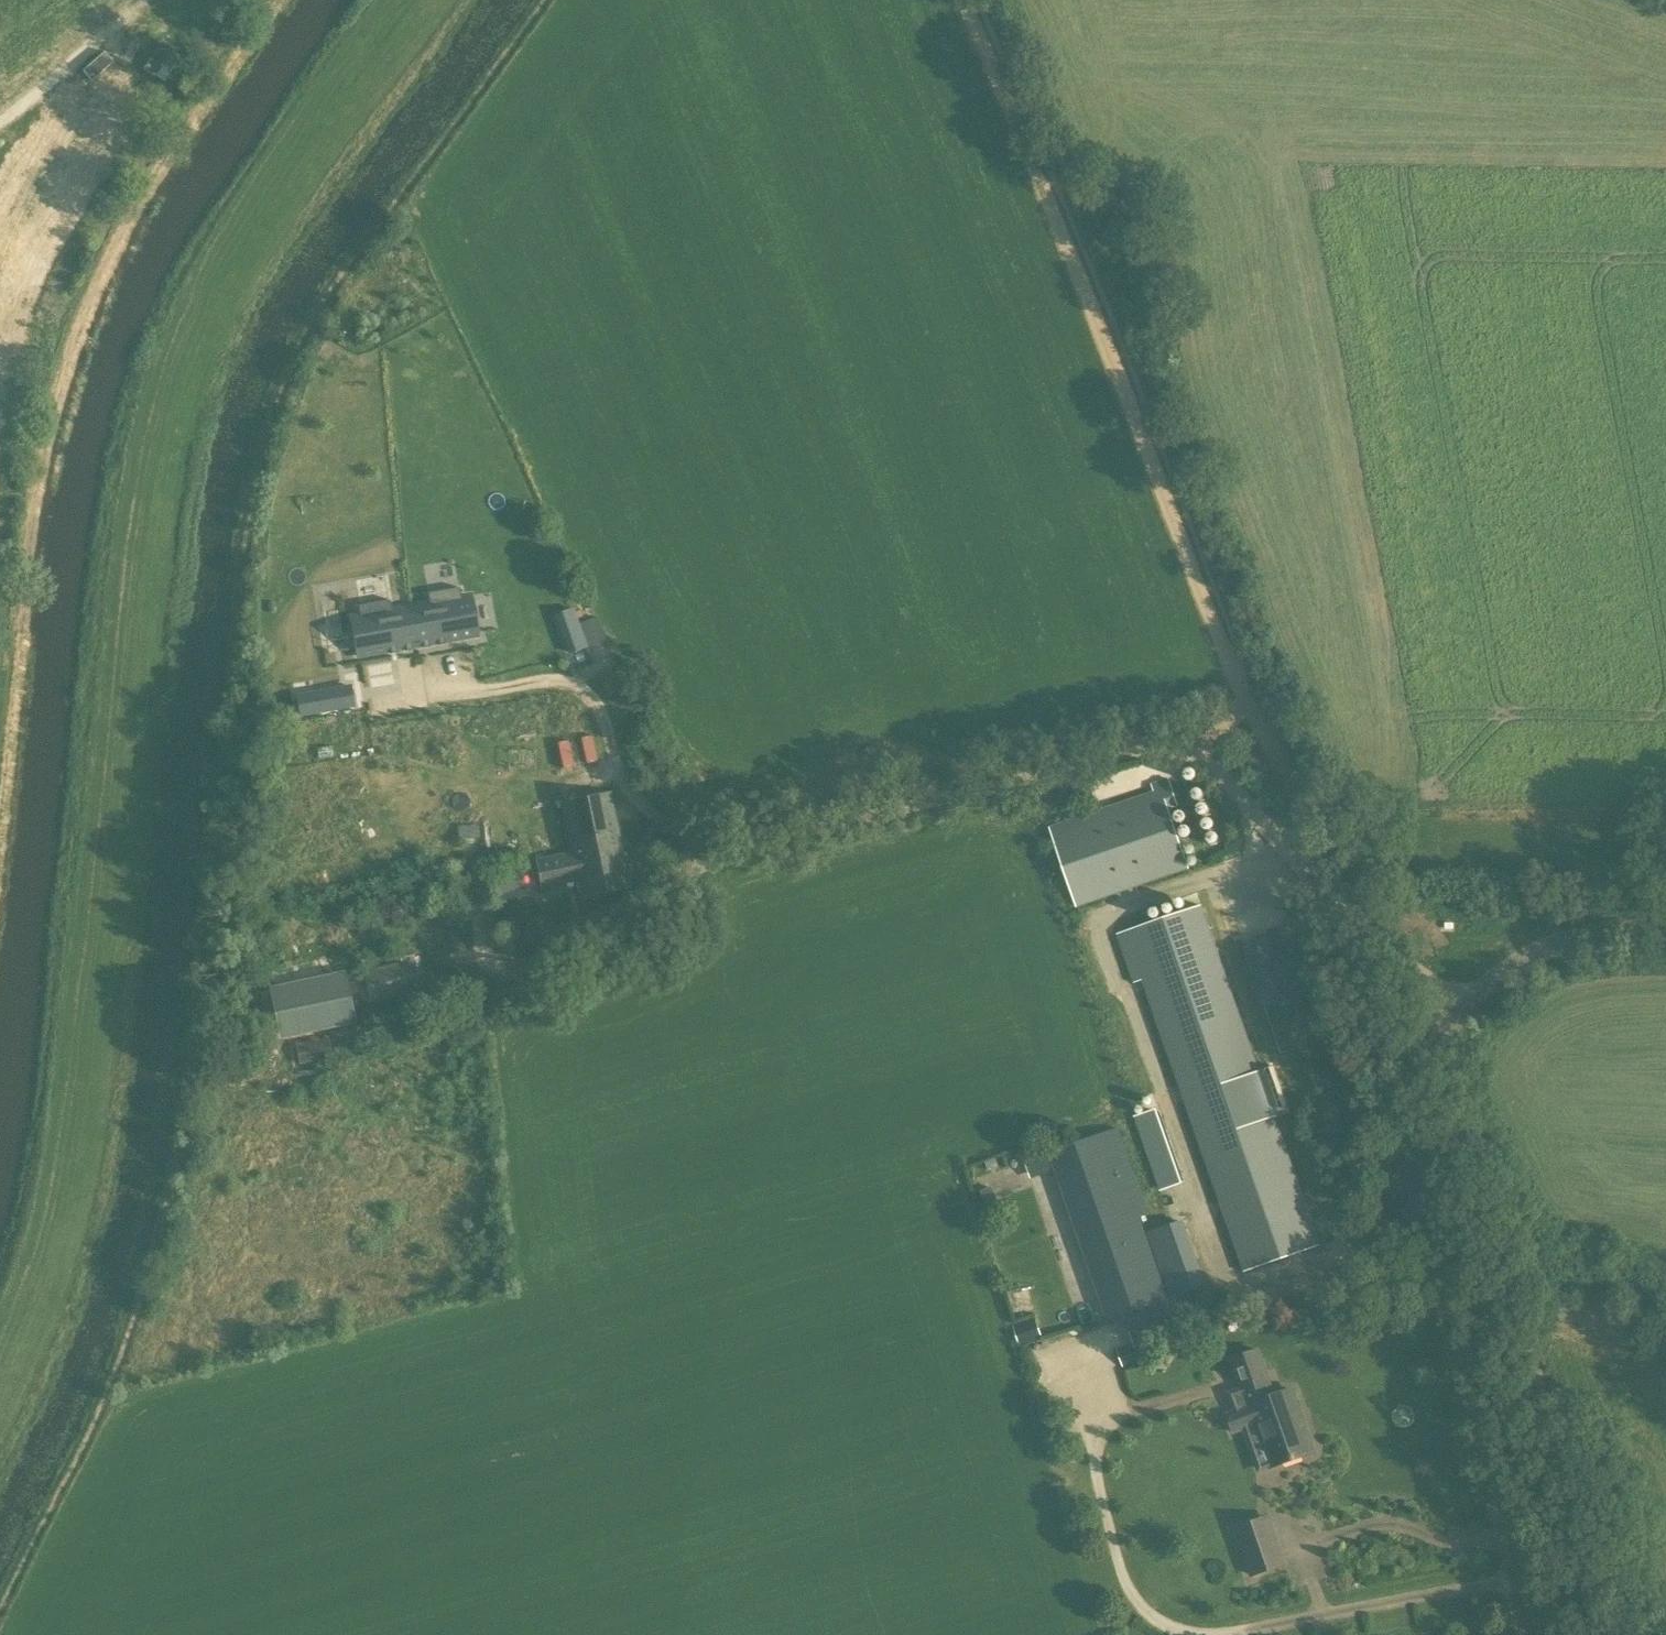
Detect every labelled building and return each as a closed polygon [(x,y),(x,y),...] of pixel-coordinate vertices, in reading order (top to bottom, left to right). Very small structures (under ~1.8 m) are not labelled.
[(171,82),(188,55),(167,43),(151,70),(171,82)] [(410,606),(417,646),(438,642),(476,635),(469,596),(461,598),(459,588),(427,593),(429,603),(410,606)] [(417,646),(410,606),(391,610),(389,600),(358,606),(359,616),(351,617),(358,657),(359,656),(395,649),(395,650),(417,646)] [(564,641),(581,635),(576,622),(560,628),(564,641)] [(349,687),(297,696),(301,715),(353,706),(349,687)] [(583,757),(594,756),(591,734),(581,735),(583,757)] [(578,736),(568,738),(573,764),(583,762),(578,736)] [(568,739),(557,740),(558,766),(569,766),(568,739)] [(1171,786),(1163,789),(1048,826),(1075,909),(1190,870),(1169,808),(1178,805),(1171,786)] [(583,898),(628,889),(619,846),(618,840),(609,794),(561,804),(571,851),(560,854),(560,855),(536,861),(542,887),(579,879),(583,898)] [(1133,985),(1141,983),(1242,1272),(1322,1247),(1271,1101),(1285,1096),(1273,1061),(1259,1066),(1202,904),(1119,932),(1133,985)] [(1290,997),(1269,938),(1241,948),(1262,1007),(1290,997)] [(369,1000),(413,992),(408,964),(364,972),(369,1000)] [(369,1000),(364,972),(274,988),(282,1031),(351,1019),(348,1004),(369,1000)] [(294,1046),(299,1066),(331,1058),(326,1039),(294,1046)] [(1152,1110),(1134,1116),(1160,1189),(1178,1183),(1152,1110)] [(1118,1128),(1057,1149),(1115,1317),(1168,1299),(1139,1217),(1148,1213),(1118,1128)] [(1174,1296),(1206,1282),(1177,1216),(1145,1231),(1174,1296)] [(1032,1314),(1011,1325),(1021,1345),(1042,1334),(1032,1314)] [(1258,1472),(1271,1467),(1314,1452),(1292,1388),(1274,1395),(1272,1396),(1267,1380),(1263,1381),(1260,1373),(1264,1371),(1256,1350),(1229,1360),(1237,1381),(1240,1380),(1243,1388),(1228,1393),(1234,1411),(1226,1414),(1233,1435),(1243,1431),(1258,1472)] [(1255,1524),(1234,1531),(1250,1577),(1283,1565),(1272,1534),(1260,1539),(1255,1524)]
